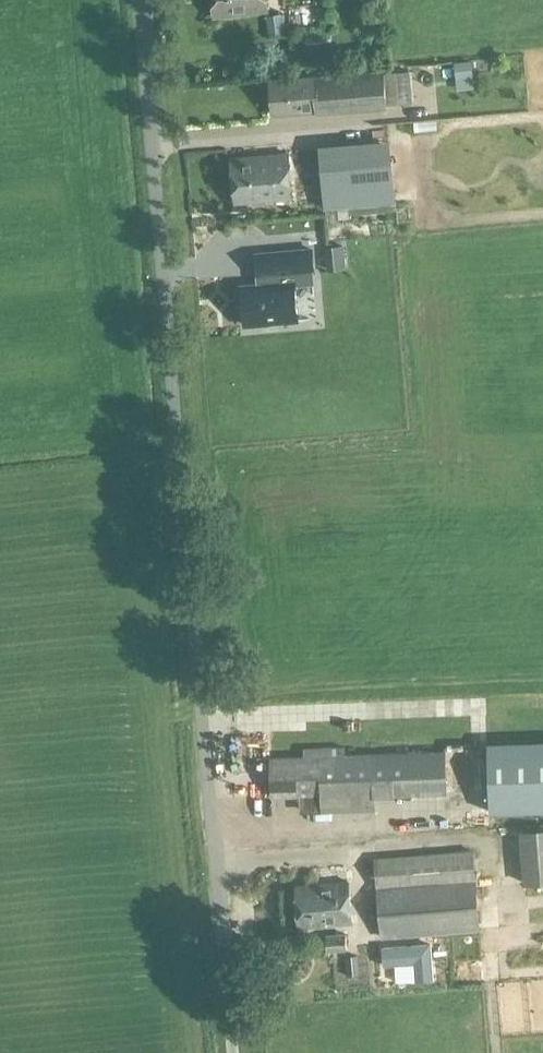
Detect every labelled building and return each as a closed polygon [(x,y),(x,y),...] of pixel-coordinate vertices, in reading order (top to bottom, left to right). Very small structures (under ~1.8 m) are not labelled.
[(214,17),(267,11),(266,0),(212,0),(214,17)] [(284,32),(282,13),(267,15),(269,33),(284,32)] [(455,61),(456,77),(473,76),(472,59),(455,61)] [(383,72),(313,78),(269,81),(272,114),(315,110),(315,112),(386,106),(385,104),(383,72)] [(325,208),(395,202),(389,139),(319,146),(325,208)] [(287,154),(230,159),(234,203),(291,197),(287,154)] [(343,245),(324,247),(326,270),(345,268),(343,245)] [(270,322),(270,326),(288,325),(288,320),(298,319),(295,284),(312,283),(311,270),(312,270),(310,249),(255,254),(257,275),(259,275),(260,283),(241,285),(242,289),(238,294),(239,304),(243,307),(245,324),(270,322)] [(375,809),(375,797),(448,795),(447,751),(345,755),(345,745),(303,746),(303,756),(269,757),(271,796),(300,795),(300,807),(304,812),(375,809)] [(487,747),(490,813),(542,811),(542,745),(487,747)] [(520,830),(524,884),(542,883),(542,828),(520,830)] [(373,856),(380,938),(480,930),(473,848),(373,856)] [(295,885),(298,927),(351,922),(348,881),(295,885)] [(327,951),(347,949),(346,933),(326,935),(327,951)] [(430,943),(384,948),(386,968),(411,965),(412,980),(434,978),(430,943)]
